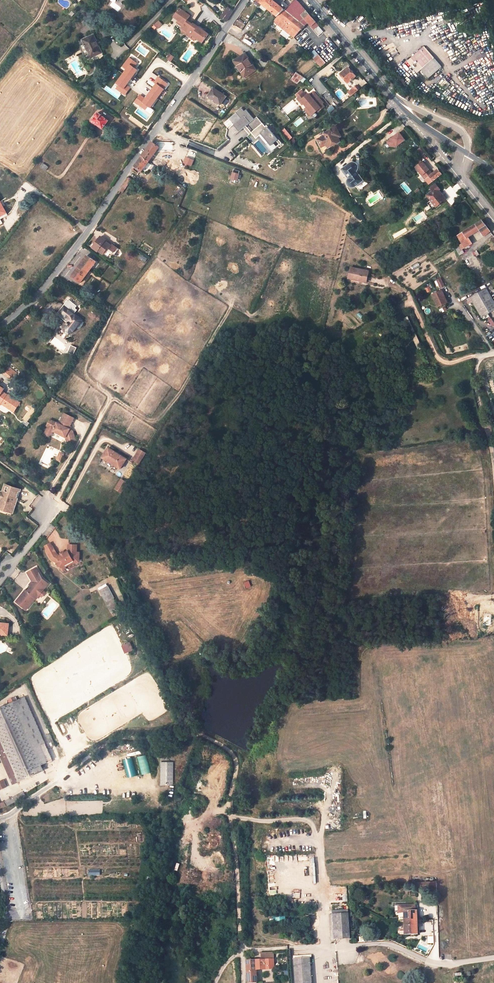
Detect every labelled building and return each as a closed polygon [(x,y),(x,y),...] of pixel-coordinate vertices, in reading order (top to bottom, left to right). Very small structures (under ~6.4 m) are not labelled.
[(260,3),(261,2),(279,18),(295,0),(285,0),(280,6),(273,0),(257,0),(260,3)] [(310,25),(315,22),(300,4),(298,2),(296,0),(295,0),(279,18),(276,22),(295,38),(307,22),(310,25)] [(233,10),(228,6),(220,17),(225,21),(233,10)] [(179,8),(173,16),(177,19),(183,23),(181,26),(180,27),(186,32),(185,34),(190,37),(191,35),(195,38),(201,42),(208,34),(197,26),(196,27),(186,20),(190,15),(179,8)] [(318,35),(323,32),(318,26),(314,30),(318,35)] [(93,35),(82,40),(84,44),(80,46),(84,56),(89,54),(90,58),(101,53),(93,35)] [(422,47),(404,63),(414,76),(418,72),(425,80),(439,67),(422,47)] [(314,50),(308,55),(320,68),(325,63),(314,50)] [(255,70),(246,54),(231,62),(238,73),(241,71),(244,77),(255,70)] [(340,74),(348,67),(346,65),(338,72),(340,74)] [(355,76),(348,67),(340,74),(347,82),(347,83),(355,76)] [(302,78),(294,73),(289,81),(296,85),(302,78)] [(347,82),(340,74),(337,78),(342,83),(347,82)] [(356,82),(363,87),(366,82),(360,77),(356,82)] [(226,96),(213,87),(207,96),(220,104),(226,96)] [(358,90),(356,87),(348,93),(351,96),(358,90)] [(303,93),(299,97),(302,100),(301,101),(304,104),(307,107),(305,109),(311,116),(317,111),(319,112),(325,107),(322,104),(324,103),(314,92),(309,96),(308,95),(306,96),(303,93)] [(241,108),(236,112),(241,118),(234,125),(239,131),(244,128),(249,135),(251,133),(256,139),(261,134),(269,143),(267,144),(272,151),(277,147),(273,143),(276,141),(279,145),(281,143),(278,139),(266,126),(265,127),(257,117),(254,119),(246,110),(244,111),(241,108)] [(102,115),(98,112),(96,115),(96,116),(92,121),(102,129),(108,121),(101,116),(102,115)] [(284,127),(281,130),(288,141),(291,138),(284,127)] [(341,136),(337,128),(325,134),(327,137),(321,141),(324,148),(328,145),(331,149),(343,143),(340,138),(341,136)] [(327,137),(325,134),(324,132),(315,137),(324,153),(331,149),(328,145),(324,148),(321,141),(327,137)] [(168,144),(167,141),(151,142),(134,166),(142,171),(156,151),(168,150),(168,147),(168,144)] [(441,174),(437,169),(431,174),(429,172),(429,171),(422,161),(415,166),(424,179),(425,178),(428,176),(431,180),(432,181),(441,174)] [(354,168),(356,162),(352,163),(342,169),(351,181),(349,186),(350,187),(351,187),(354,187),(363,180),(354,168)] [(49,167),(43,163),(40,167),(46,171),(49,167)] [(123,193),(131,180),(128,177),(119,190),(123,193)] [(439,189),(437,185),(431,190),(432,192),(427,196),(436,207),(446,199),(438,190),(439,189)] [(0,200),(0,225),(3,223),(1,219),(8,215),(0,200)] [(481,230),(484,235),(490,231),(481,220),(463,231),(468,238),(469,237),(481,230)] [(472,243),(469,237),(468,238),(463,231),(457,235),(462,243),(465,248),(472,243)] [(106,240),(101,236),(92,248),(98,252),(106,240)] [(462,250),(459,245),(455,247),(460,255),(464,253),(462,250)] [(96,262),(87,255),(71,276),(80,283),(96,262)] [(366,282),(369,271),(351,267),(348,281),(360,283),(360,281),(366,282)] [(435,280),(438,289),(444,287),(441,278),(435,280)] [(487,288),(470,297),(478,311),(481,317),(481,318),(493,311),(493,301),(487,288)] [(445,297),(441,289),(432,294),(438,307),(450,301),(447,296),(445,297)] [(71,312),(64,307),(58,315),(63,320),(66,316),(67,317),(71,312)] [(74,329),(82,320),(76,315),(76,316),(71,312),(67,317),(69,320),(69,323),(68,324),(67,325),(66,327),(66,328),(67,329),(67,330),(68,331),(70,332),(71,331),(72,331),(73,331),(74,330),(74,329)] [(9,366),(3,373),(11,380),(17,374),(9,366)] [(4,394),(0,400),(0,402),(2,403),(0,405),(6,409),(6,408),(11,412),(17,404),(4,394)] [(69,428),(74,418),(64,414),(59,424),(57,423),(50,420),(47,426),(48,427),(46,430),(52,433),(53,431),(65,438),(67,443),(76,441),(73,431),(69,430),(70,429),(69,428)] [(130,461),(111,451),(105,460),(124,471),(130,461)] [(143,466),(149,456),(142,452),(136,462),(143,466)] [(131,486),(124,482),(119,491),(125,495),(131,486)] [(20,489),(5,484),(3,492),(1,491),(0,494),(0,499),(0,500),(0,508),(5,510),(6,507),(13,510),(20,489)] [(52,546),(45,550),(51,559),(56,563),(56,564),(60,567),(62,564),(64,565),(73,561),(73,560),(78,560),(79,553),(76,553),(76,545),(68,545),(68,551),(59,556),(56,554),(52,546)] [(64,565),(62,564),(60,567),(59,569),(63,571),(65,566),(73,562),(78,562),(78,560),(73,560),(73,561),(64,565)] [(35,568),(26,573),(31,582),(33,584),(31,586),(27,591),(25,590),(16,601),(26,610),(35,598),(36,599),(39,595),(39,591),(43,590),(48,584),(41,579),(35,568)] [(119,608),(107,585),(99,589),(111,612),(119,608)] [(124,653),(133,650),(130,641),(121,644),(124,653)] [(28,684),(24,685),(42,726),(46,725),(28,684)] [(24,698),(0,708),(0,749),(15,783),(44,771),(42,766),(51,762),(24,698)] [(137,755),(141,774),(149,772),(146,754),(137,755)] [(160,761),(160,785),(173,785),(173,761),(160,761)] [(7,806),(26,796),(24,791),(0,803),(0,808),(7,806)] [(416,912),(416,905),(399,906),(399,913),(405,913),(406,935),(418,935),(418,911),(416,912)] [(351,939),(349,914),(343,914),(333,915),(334,921),(330,921),(331,940),(351,939)] [(274,952),(262,952),(262,960),(256,960),(256,968),(266,967),(266,960),(274,959),(274,952)] [(311,957),(293,958),(295,982),(312,982),(311,957)] [(275,977),(275,967),(274,959),(266,960),(266,967),(272,967),(273,982),(263,982),(275,982),(275,977)] [(247,961),(248,982),(257,982),(256,968),(256,960),(247,961)]
